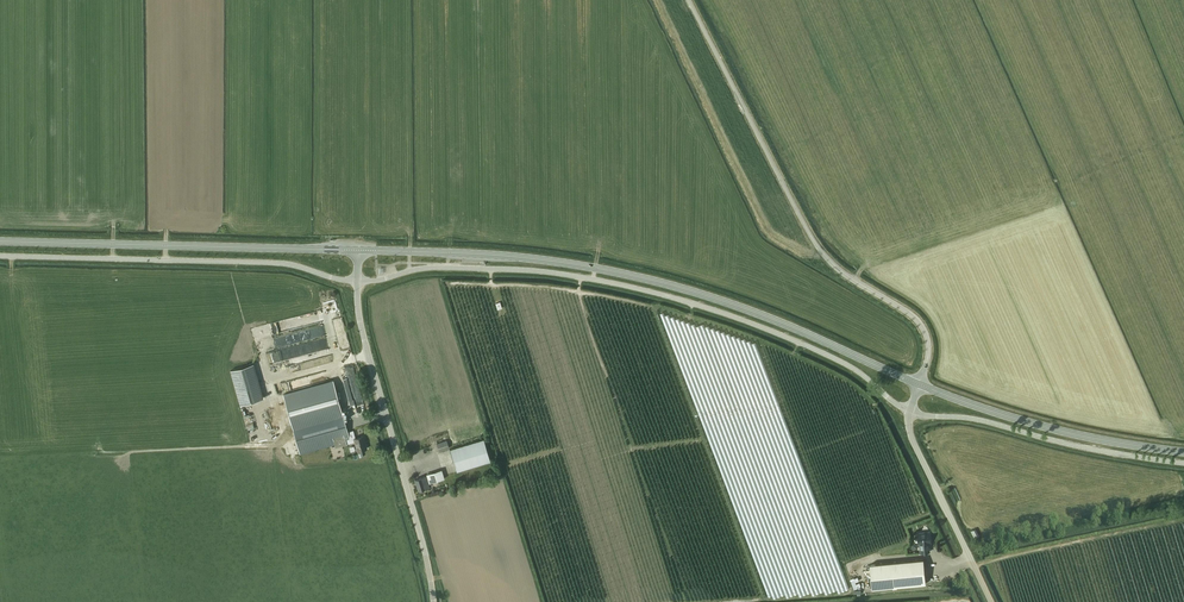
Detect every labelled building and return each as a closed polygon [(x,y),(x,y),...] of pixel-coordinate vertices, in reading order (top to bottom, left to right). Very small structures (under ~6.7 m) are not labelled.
[(305,354),(327,349),(322,328),(323,328),(323,326),(295,332),(297,343),(302,342),(303,348),(305,354)] [(254,363),(231,370),(241,405),(264,398),(254,363)] [(346,441),(347,441),(347,440),(350,440),(334,381),(285,394),(300,454),(334,444),(335,448),(347,444),(346,441)] [(354,439),(350,440),(347,440),(347,441),(348,444),(355,442),(358,451),(367,448),(363,436),(354,438),(354,439)] [(449,449),(456,472),(491,462),(484,439),(449,449)] [(437,443),(438,448),(439,451),(449,448),(447,440),(437,443)] [(426,474),(429,483),(445,479),(442,470),(426,474)] [(415,480),(418,491),(429,487),(426,476),(415,480)] [(930,532),(918,533),(919,543),(921,543),(922,552),(931,552),(930,546),(929,547),(929,542),(931,542),(930,532)] [(924,559),(870,565),(872,589),(926,583),(924,559)] [(854,589),(859,588),(856,577),(850,579),(854,589)]
